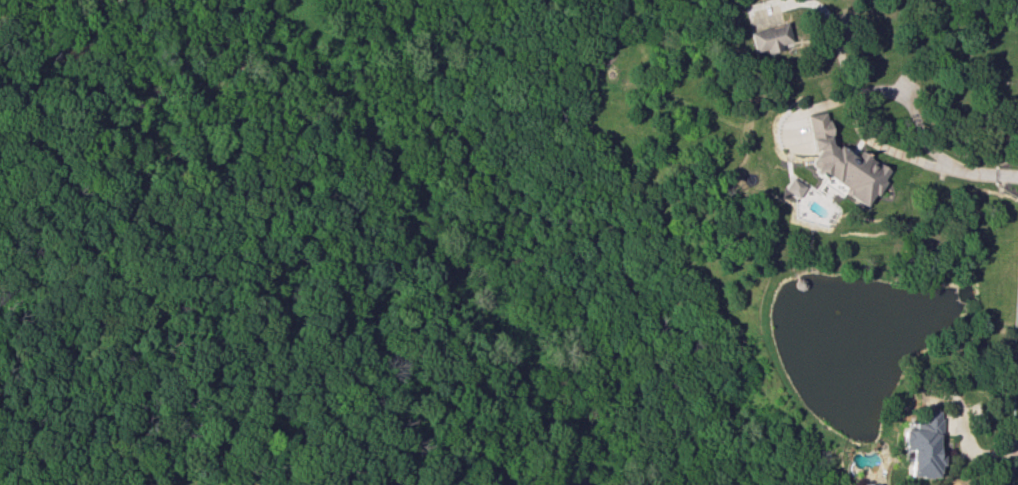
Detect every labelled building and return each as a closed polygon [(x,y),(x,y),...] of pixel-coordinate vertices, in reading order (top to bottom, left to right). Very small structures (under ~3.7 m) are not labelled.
[(748,31),(752,52),(765,49),(766,52),(792,46),(786,22),(748,31)] [(803,115),(811,158),(811,160),(813,174),(820,178),(821,185),(838,194),(842,194),(863,206),(869,196),(875,194),(882,181),(882,179),(887,169),(862,155),(859,159),(834,145),(830,146),(824,112),(803,115)] [(781,189),(795,197),(803,186),(789,177),(781,189)] [(907,477),(936,477),(936,466),(941,466),(940,454),(937,454),(936,410),(919,410),(919,421),(911,421),(911,429),(900,429),(900,449),(907,449),(907,477)]
